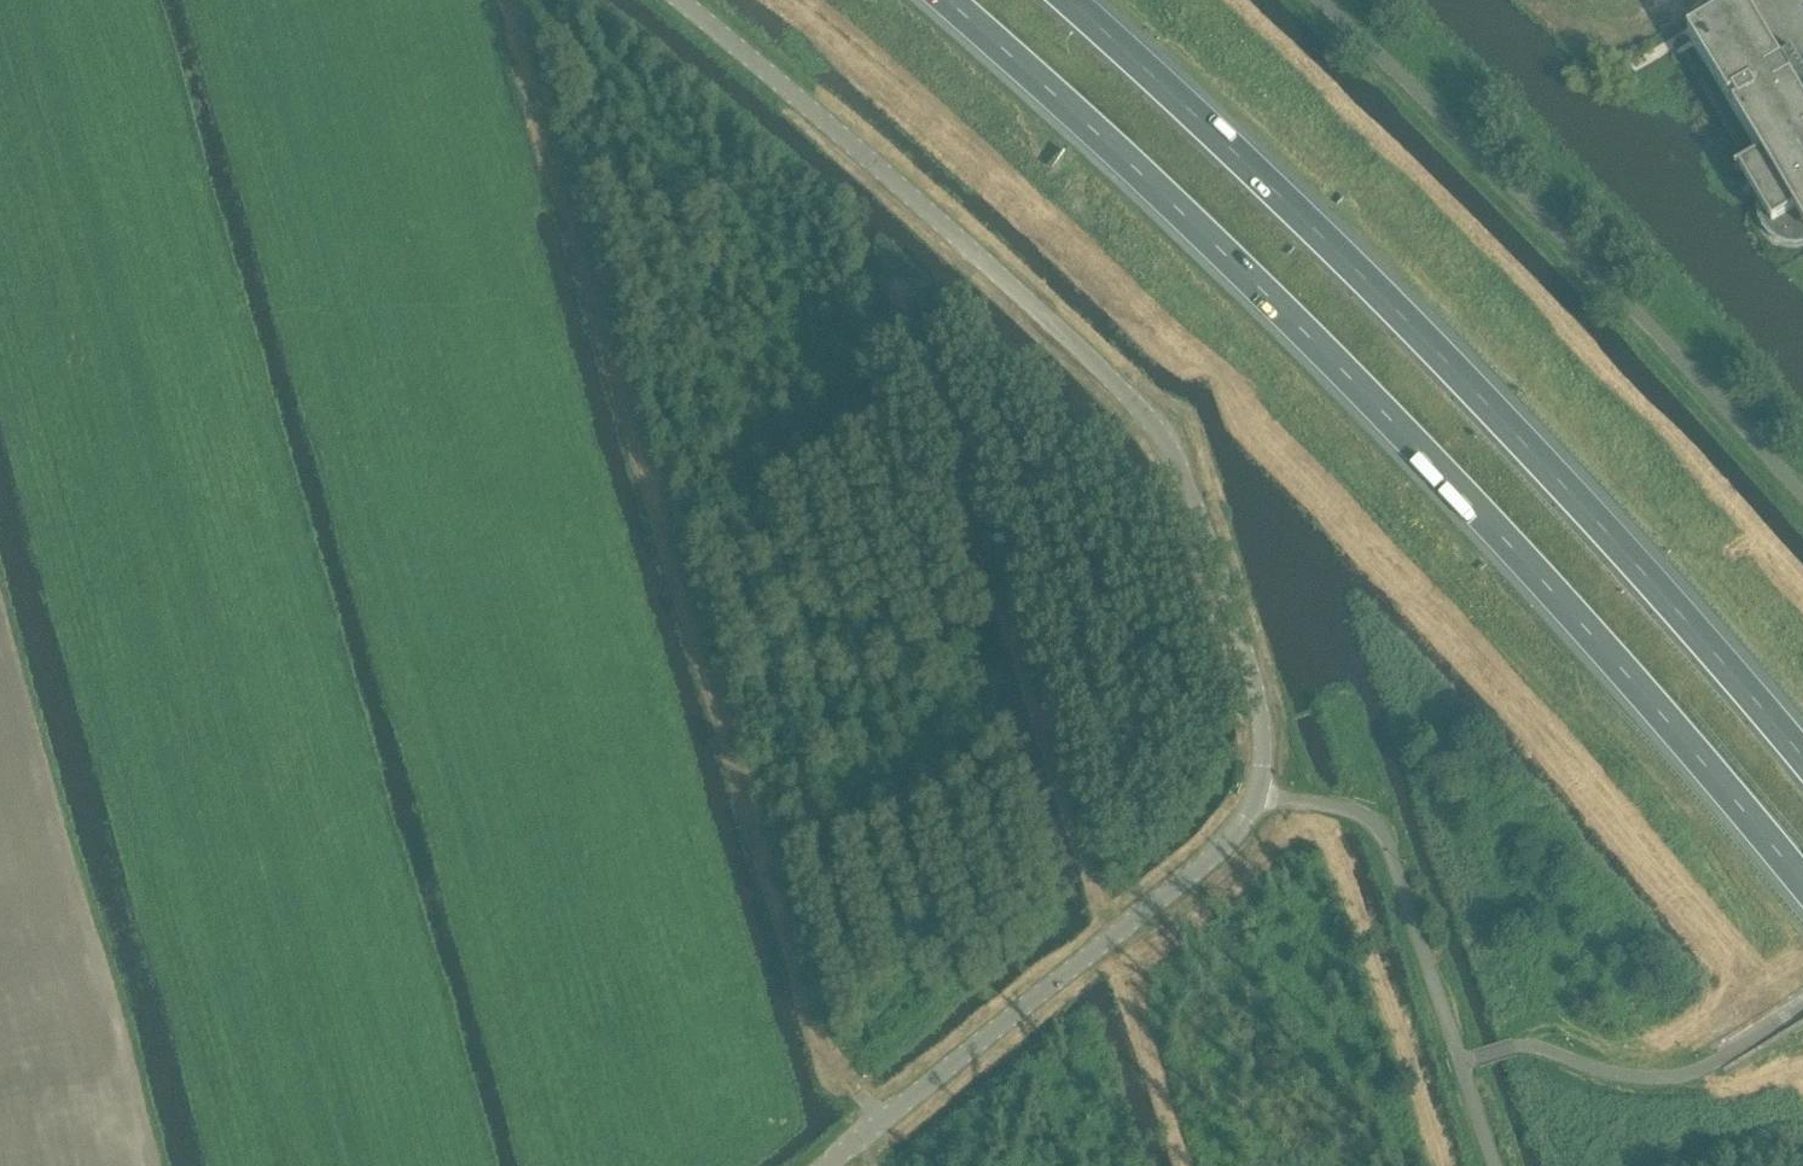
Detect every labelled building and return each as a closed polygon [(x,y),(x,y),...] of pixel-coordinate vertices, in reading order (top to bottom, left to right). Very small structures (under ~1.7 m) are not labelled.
[(1802,58),(1801,57),(1800,57),(1799,58),(1797,58),(1792,49),(1777,57),(1743,0),(1688,33),(1729,102),(1734,99),(1738,106),(1733,109),(1761,156),(1735,172),(1736,173),(1740,171),(1759,204),(1759,207),(1759,210),(1759,213),(1760,216),(1760,219),(1761,222),(1763,225),(1764,228),(1766,230),(1768,233),(1770,235),(1772,237),(1775,239),(1778,241),(1780,242),(1783,243),(1786,244),(1789,245),(1792,245),(1796,245),(1799,245),(1802,244),(1802,100),(1795,88),(1802,83),(1802,58)]
